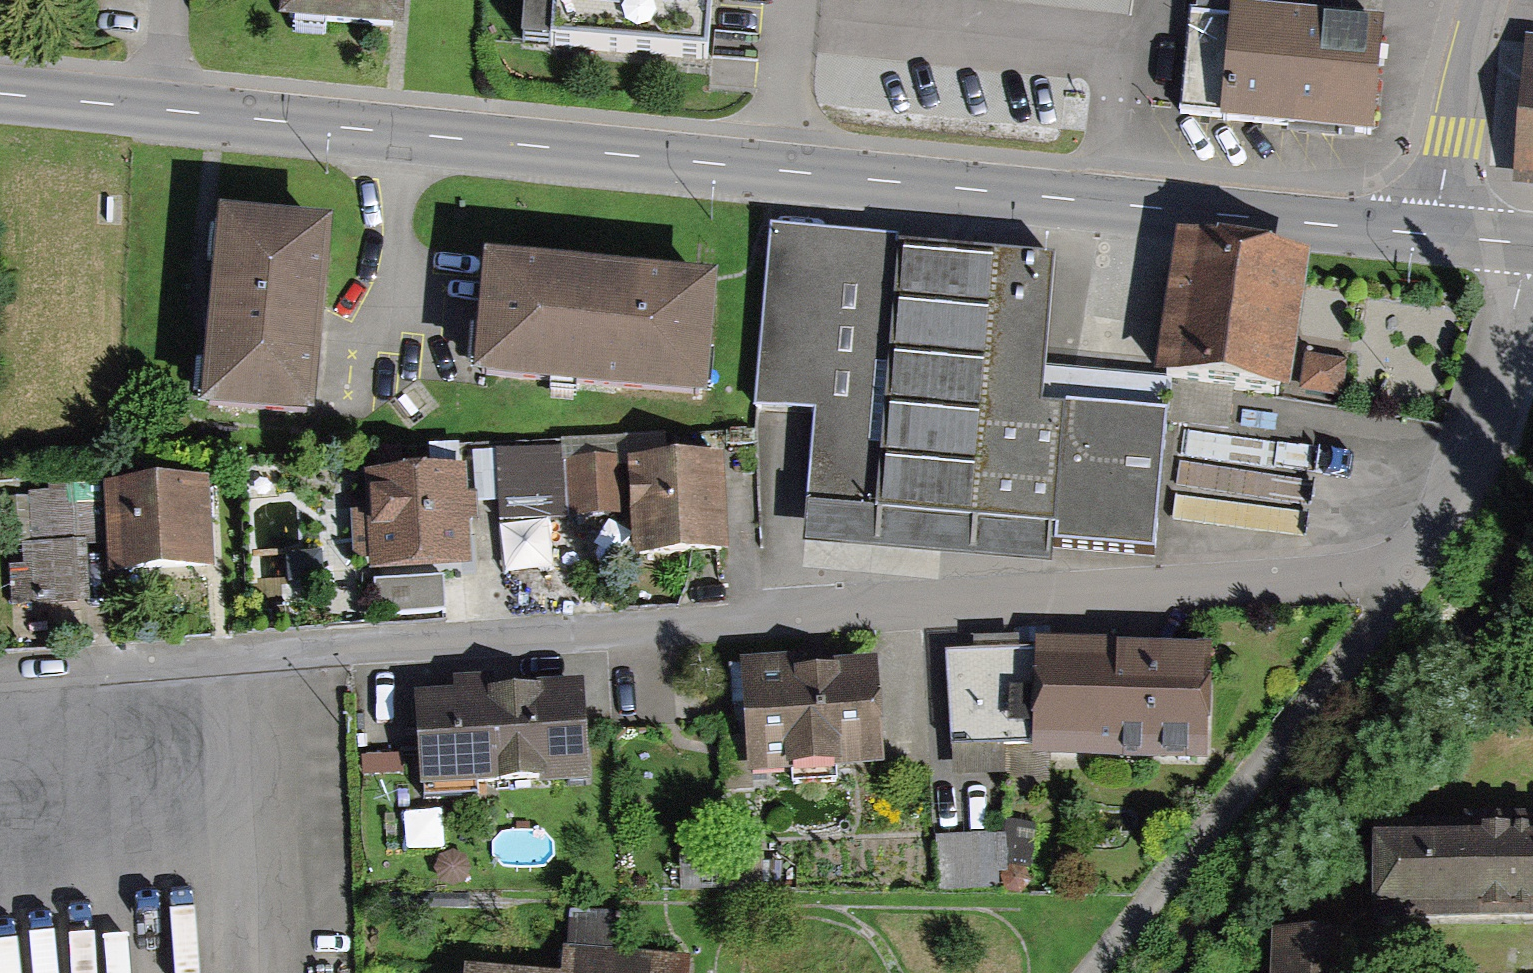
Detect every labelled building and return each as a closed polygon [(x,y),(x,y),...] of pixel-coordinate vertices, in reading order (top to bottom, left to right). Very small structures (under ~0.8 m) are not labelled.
[(388,15),(390,0),(285,0),(285,3),(388,15)] [(556,40),(706,53),(709,0),(559,0),(556,40)] [(1178,111),(1368,123),(1375,8),(1249,0),(1184,0),(1178,111)] [(1522,159),(1532,159),(1532,37),(1528,37),(1522,159)] [(302,409),(321,224),(216,213),(198,399),(302,409)] [(1285,387),(1300,263),(1184,249),(1168,386),(1044,371),(1059,251),(781,218),(760,396),(818,403),(806,497),(1156,539),(1171,410),(1228,417),(1233,381),(1285,387)] [(696,385),(706,280),(488,261),(478,365),(696,385)] [(717,545),(712,451),(644,454),(648,549),(717,545)] [(619,501),(619,455),(570,455),(569,500),(619,501)] [(454,467),(379,466),(378,549),(456,550),(456,511),(475,511),(476,495),(454,495),(454,467)] [(203,558),(201,477),(118,479),(120,560),(203,558)] [(74,533),(101,533),(101,478),(36,478),(37,559),(13,559),(14,594),(75,593),(74,533)] [(556,531),(509,534),(512,580),(559,577),(556,531)] [(1199,645),(946,647),(947,730),(1004,730),(1005,779),(1046,779),(1046,740),(1200,739),(1199,645)] [(874,743),(865,663),(741,677),(750,756),(787,751),(790,779),(837,773),(834,748),(874,743)] [(580,762),(574,683),(416,695),(421,757),(467,754),(469,771),(580,762)] [(1383,820),(1384,905),(1532,903),(1532,818),(1383,820)] [(935,823),(936,877),(987,876),(987,823),(935,823)] [(715,854),(684,855),(684,877),(716,877),(715,854)] [(696,959),(623,954),(625,916),(571,913),(567,972),(696,972),(696,959)] [(1335,933),(1283,933),(1283,972),(1336,972),(1335,933)]
